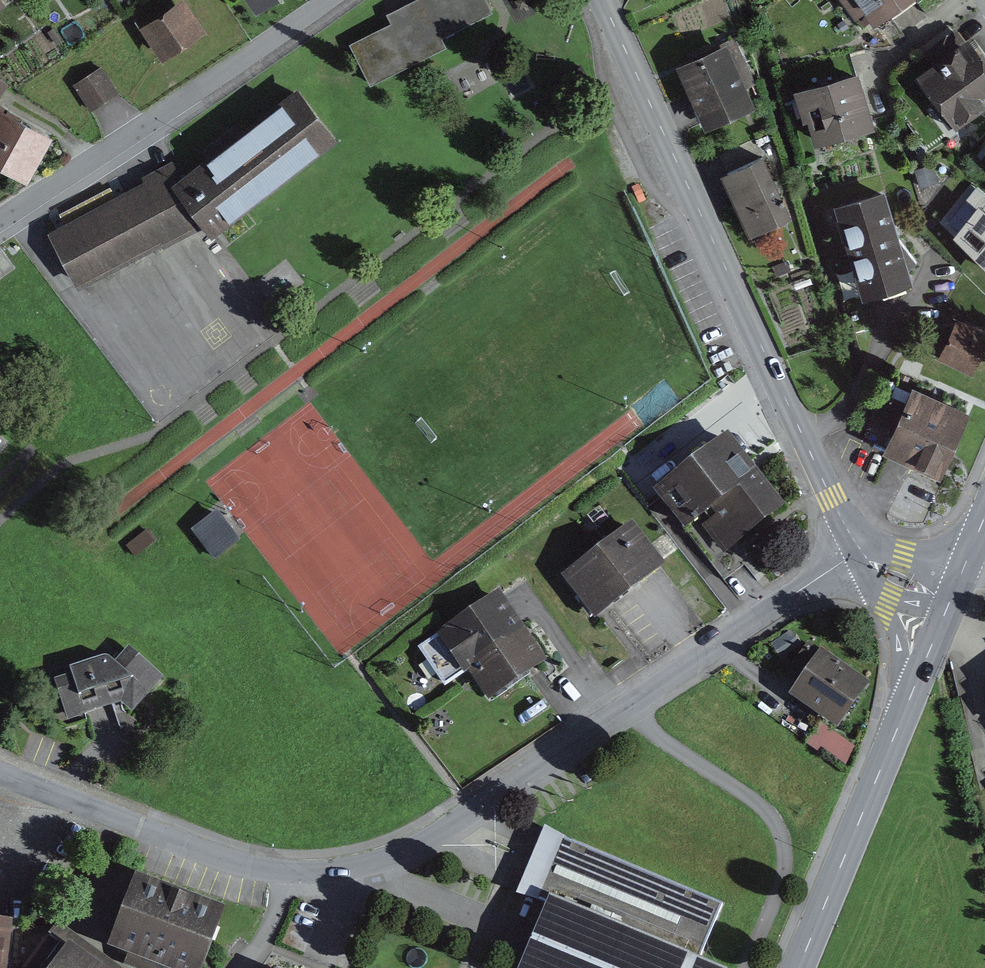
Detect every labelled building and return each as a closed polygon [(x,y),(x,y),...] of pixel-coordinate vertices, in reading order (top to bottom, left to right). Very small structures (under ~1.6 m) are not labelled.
[(257,25),(293,0),(240,0),(257,25)] [(479,0),(429,0),(386,21),(389,30),(347,51),(367,94),(443,57),(438,48),(489,20),(479,0)] [(866,33),(919,0),(845,0),(866,33)] [(142,35),(163,68),(202,44),(181,10),(142,35)] [(944,139),(984,112),(984,68),(960,31),(899,72),(944,139)] [(674,76),(698,134),(752,113),(728,54),(674,76)] [(96,80),(72,95),(88,121),(112,106),(96,80)] [(811,153),(859,139),(845,90),(797,105),(811,153)] [(207,244),(334,149),(296,102),(166,191),(161,180),(51,235),(78,294),(197,235),(207,244)] [(44,145),(2,123),(0,126),(0,184),(18,193),(44,145)] [(720,182),(742,241),(783,226),(761,168),(720,182)] [(968,248),(984,226),(984,190),(961,170),(954,178),(970,190),(941,226),(968,248)] [(830,213),(851,302),(895,292),(873,203),(830,213)] [(943,357),(970,369),(984,335),(958,323),(943,357)] [(937,484),(963,421),(903,397),(877,459),(937,484)] [(780,516),(721,444),(646,499),(678,540),(710,517),(734,551),(780,516)] [(559,582),(589,621),(659,572),(627,534),(559,582)] [(482,700),(541,664),(494,597),(437,634),(482,700)] [(127,718),(166,686),(127,653),(113,665),(104,658),(64,672),(66,681),(48,685),(63,725),(120,709),(127,718)] [(837,735),(867,689),(814,654),(783,699),(837,735)] [(835,768),(848,750),(818,729),(805,747),(835,768)] [(539,835),(512,897),(535,907),(509,967),(707,967),(690,960),(712,908),(539,835)] [(135,871),(107,945),(129,954),(126,962),(141,967),(202,967),(226,906),(135,871)] [(67,943),(49,967),(103,967),(67,943)]
